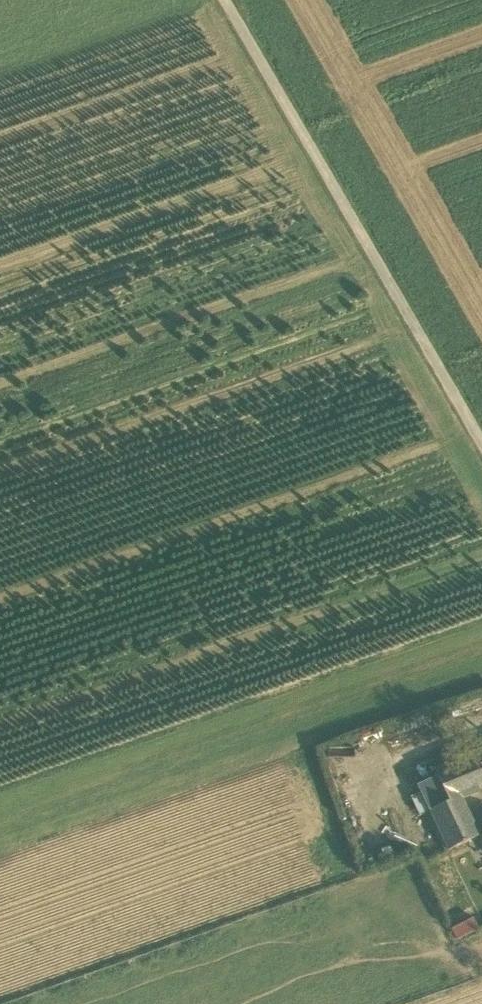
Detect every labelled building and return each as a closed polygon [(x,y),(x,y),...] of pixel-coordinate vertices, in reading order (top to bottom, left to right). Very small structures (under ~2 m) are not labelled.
[(449,802),(460,798),(481,788),(481,768),(475,753),(435,769),(449,802)] [(414,778),(430,811),(449,802),(435,769),(414,778)] [(478,837),(460,798),(449,802),(430,811),(448,850),(478,837)] [(475,916),(451,924),(455,937),(480,930),(475,916)]
